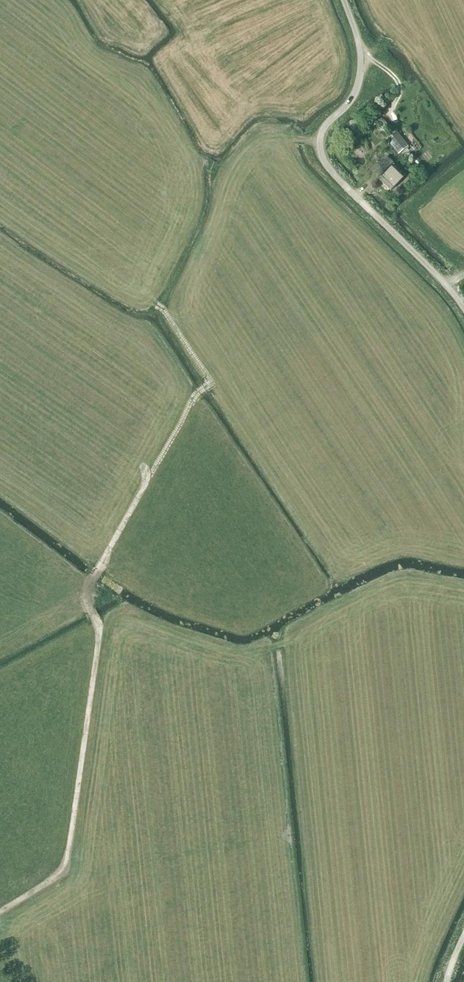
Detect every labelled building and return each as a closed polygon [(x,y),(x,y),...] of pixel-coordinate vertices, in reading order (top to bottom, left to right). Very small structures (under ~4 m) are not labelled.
[(377,124),(371,116),(367,120),(373,127),(377,124)] [(398,154),(408,147),(397,132),(387,140),(398,154)] [(390,191),(399,182),(405,176),(392,164),(393,164),(387,158),(377,169),(384,176),(380,181),(390,191)]
